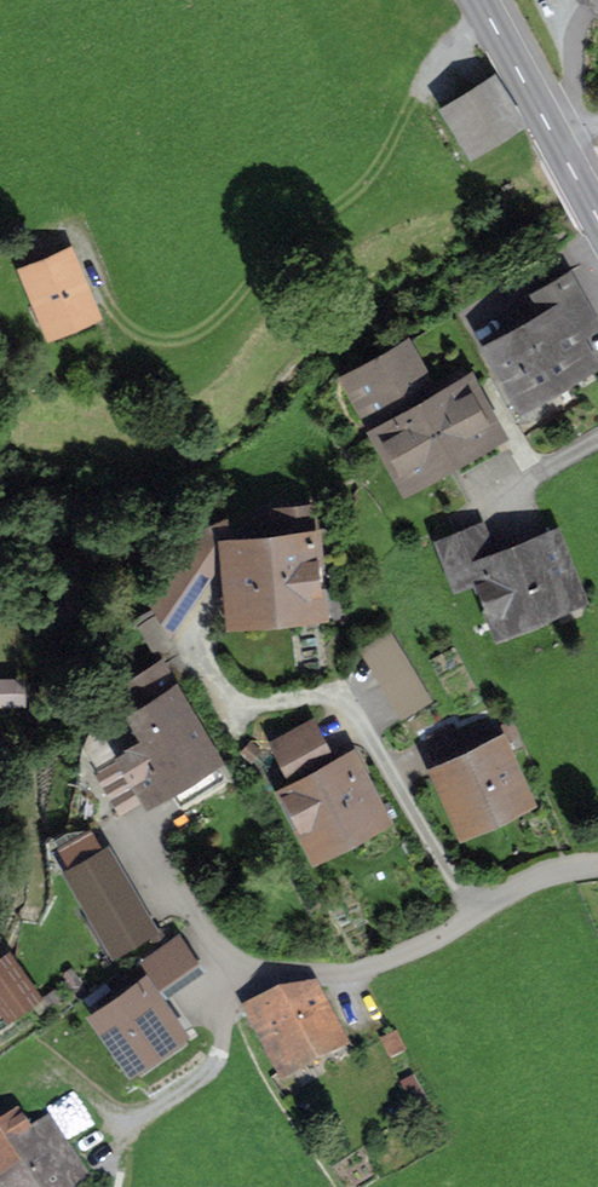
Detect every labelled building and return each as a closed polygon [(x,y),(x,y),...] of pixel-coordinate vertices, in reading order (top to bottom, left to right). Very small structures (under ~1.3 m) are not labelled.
[(450,110),(472,146),(516,119),(494,83),(450,110)] [(30,274),(51,326),(90,311),(69,258),(30,274)] [(495,347),(523,397),(586,361),(571,334),(595,320),(572,279),(542,295),(553,314),(495,347)] [(372,419),(377,417),(420,393),(428,389),(406,350),(350,380),(372,419)] [(427,406),(420,393),(377,417),(412,478),(491,434),(464,386),(427,406)] [(279,542),(227,546),(226,548),(229,579),(240,578),(243,613),(310,607),(309,597),(320,597),(312,509),(276,512),(279,542)] [(170,632),(226,548),(227,546),(225,520),(188,537),(149,596),(170,632)] [(503,621),(571,595),(551,543),(492,565),(479,531),(445,545),(458,580),(483,570),(503,621)] [(194,798),(225,780),(160,668),(122,691),(142,726),(105,748),(99,771),(122,810),(181,776),(194,798)] [(3,683),(2,701),(21,702),(22,683),(3,683)] [(442,771),(465,822),(520,797),(488,724),(455,739),(465,761),(442,771)] [(278,743),(295,778),(329,761),(311,726),(278,743)] [(290,794),(317,846),(376,818),(350,763),(290,794)] [(72,871),(116,949),(149,930),(104,852),(72,871)] [(145,959),(167,991),(199,969),(177,937),(145,959)] [(10,1012),(35,994),(13,965),(0,975),(0,998),(10,1012)] [(176,1030),(145,985),(100,1017),(131,1062),(176,1030)] [(247,1010),(278,1074),(337,1042),(307,987),(272,997),(247,1010)] [(84,1169),(48,1117),(27,1132),(13,1112),(0,1121),(0,1175),(1,1176),(0,1176),(0,1186),(58,1186),(84,1169)]
